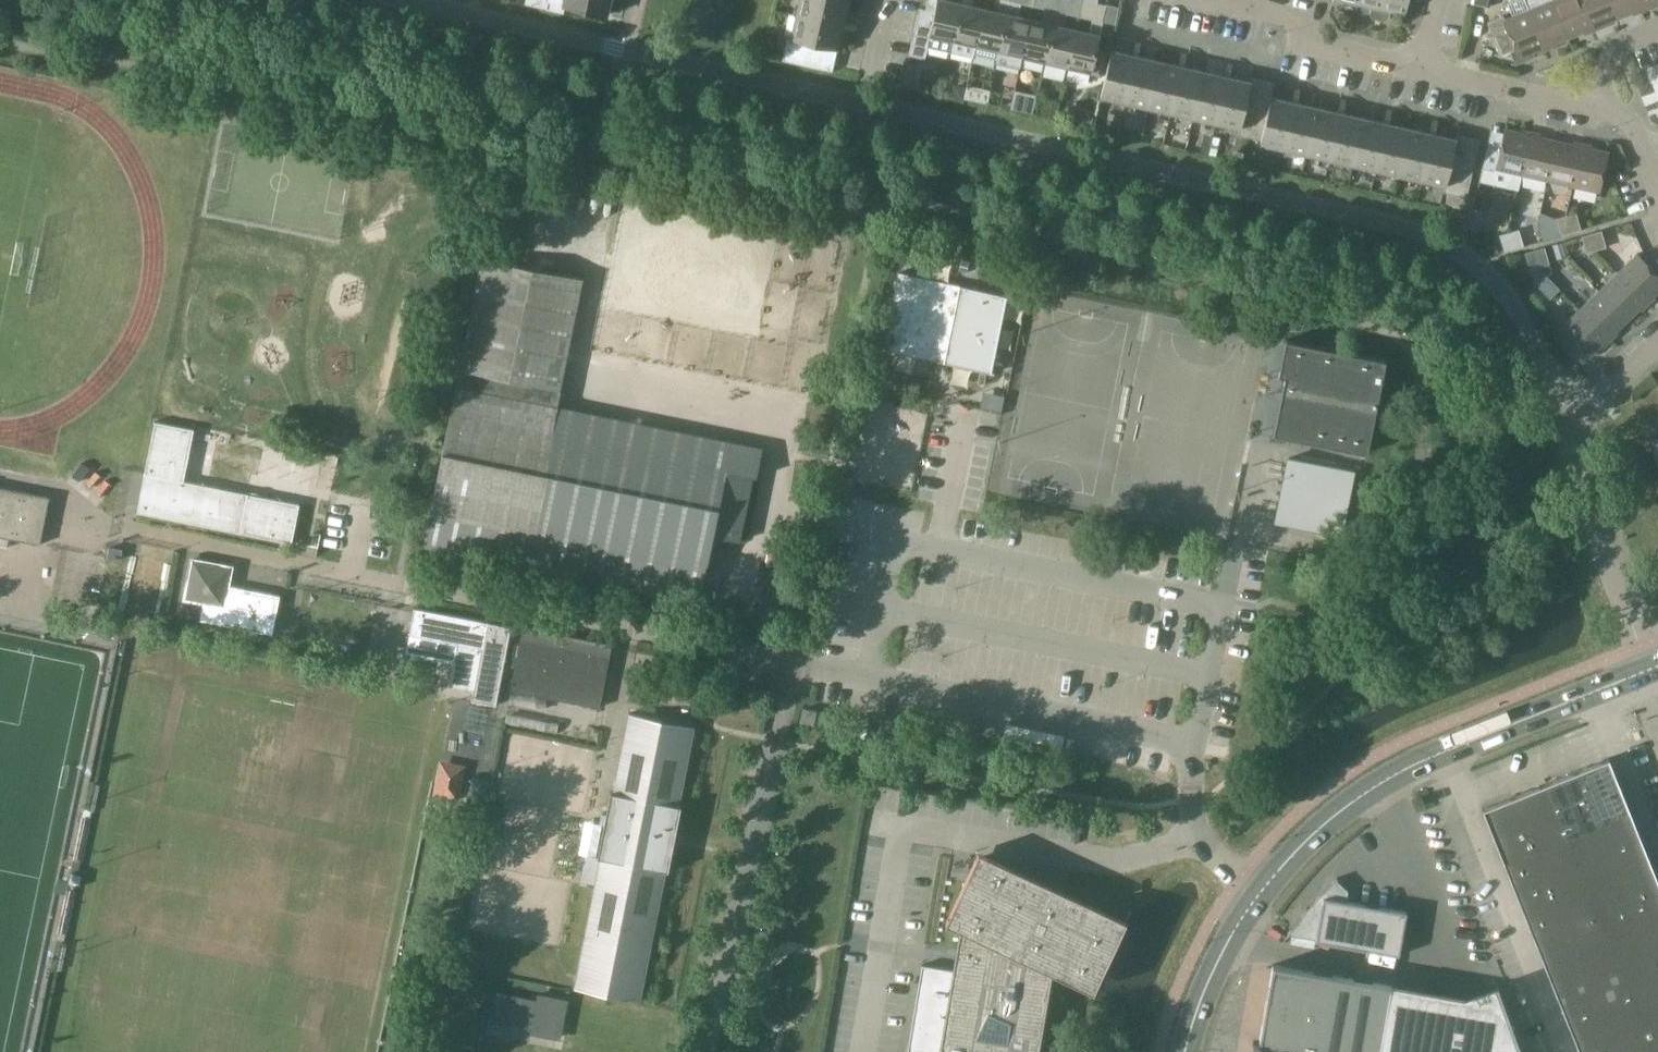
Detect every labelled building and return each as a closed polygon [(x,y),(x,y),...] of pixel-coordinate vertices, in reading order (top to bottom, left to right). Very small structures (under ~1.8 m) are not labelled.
[(548,2),(607,15),(610,0),(549,0),(548,2)] [(797,14),(857,28),(858,25),(844,22),(849,2),(840,0),(800,0),(797,14)] [(951,52),(962,3),(947,0),(937,0),(937,2),(928,0),(926,9),(920,8),(909,55),(926,59),(928,47),(951,52)] [(974,55),(985,9),(972,6),(973,0),(963,0),(962,3),(951,52),(951,53),(974,58),(974,55)] [(997,60),(1011,0),(1000,0),(998,11),(985,9),(974,55),(997,60)] [(1022,58),(1031,19),(1018,16),(1022,0),(1011,0),(997,60),(997,63),(1019,68),(1022,58)] [(1045,63),(1059,0),(1048,0),(1043,22),(1031,19),(1022,58),(1045,63)] [(1068,68),(1077,29),(1064,26),(1070,0),(1059,0),(1045,63),(1068,68)] [(1379,20),(1383,0),(1359,0),(1358,4),(1376,8),(1374,15),(1377,20),(1379,20)] [(1379,20),(1389,23),(1393,20),(1395,12),(1405,15),(1409,0),(1383,0),(1379,20)] [(1553,0),(1529,10),(1544,48),(1568,38),(1553,0)] [(1568,38),(1592,29),(1581,0),(1553,0),(1568,38)] [(1592,29),(1617,19),(1609,0),(1581,0),(1592,29)] [(1617,19),(1641,9),(1637,0),(1609,0),(1617,19)] [(1641,9),(1657,2),(1657,0),(1637,0),(1641,9)] [(1077,29),(1068,68),(1101,76),(1107,52),(1097,50),(1107,5),(1097,3),(1090,33),(1077,29)] [(1544,48),(1529,10),(1505,19),(1503,16),(1488,22),(1501,55),(1511,51),(1516,64),(1535,57),(1535,52),(1544,48)] [(797,14),(792,37),(838,48),(843,28),(856,31),(857,28),(797,14)] [(833,71),(838,48),(792,37),(788,37),(783,60),(833,71)] [(1101,97),(1125,102),(1139,42),(1136,41),(1133,55),(1112,50),(1101,97)] [(1125,102),(1148,107),(1159,61),(1139,56),(1142,43),(1139,42),(1125,102)] [(1148,107),(1171,113),(1185,52),(1182,52),(1179,65),(1159,61),(1148,107)] [(1171,113),(1194,118),(1204,71),(1184,67),(1188,53),(1185,52),(1171,113)] [(1194,118),(1217,123),(1230,63),(1228,62),(1224,76),(1204,71),(1194,118)] [(1217,123),(1240,128),(1251,82),(1230,77),(1233,63),(1230,63),(1217,123)] [(1251,78),(1251,82),(1240,128),(1238,135),(1261,140),(1262,140),(1272,97),(1275,83),(1251,78)] [(954,90),(952,95),(952,96),(963,98),(965,87),(960,86),(954,90)] [(1260,144),(1284,149),(1298,89),(1295,88),(1292,102),(1272,97),(1262,140),(1261,140),(1260,144)] [(1284,149),(1307,154),(1318,108),(1298,103),(1301,90),(1298,89),(1284,149)] [(1307,154),(1330,159),(1344,99),(1341,99),(1338,112),(1318,108),(1307,154)] [(1330,159),(1353,165),(1364,118),(1344,114),(1347,100),(1344,99),(1330,159)] [(1353,165),(1376,170),(1390,110),(1387,109),(1384,123),(1364,118),(1353,165)] [(1376,170),(1399,175),(1410,129),(1390,124),(1393,110),(1390,110),(1376,170)] [(1399,175),(1422,180),(1436,120),(1433,119),(1430,133),(1410,129),(1399,175)] [(1422,180),(1445,185),(1456,139),(1436,134),(1439,121),(1436,120),(1422,180)] [(1496,169),(1522,175),(1531,135),(1505,129),(1496,169)] [(1171,131),(1168,144),(1186,148),(1189,135),(1171,131)] [(1457,135),(1456,139),(1445,185),(1444,192),(1467,198),(1480,140),(1457,135)] [(1522,175),(1548,180),(1557,140),(1531,135),(1522,175)] [(1248,139),(1237,136),(1234,149),(1245,151),(1248,139)] [(1569,185),(1573,186),(1582,146),(1557,140),(1548,180),(1551,181),(1551,185),(1553,188),(1557,190),(1561,191),(1564,190),(1567,188),(1569,185)] [(1582,146),(1573,186),(1600,192),(1609,152),(1582,146)] [(1577,212),(1567,215),(1572,232),(1582,229),(1577,212)] [(1572,232),(1567,215),(1557,218),(1562,235),(1572,232)] [(1465,225),(1477,233),(1483,224),(1471,216),(1465,225)] [(1519,229),(1510,232),(1514,249),(1524,246),(1519,229)] [(1602,230),(1592,233),(1597,250),(1606,247),(1602,230)] [(1505,252),(1514,249),(1510,232),(1500,235),(1505,252)] [(1597,250),(1592,233),(1582,236),(1587,253),(1597,250)] [(1563,242),(1553,245),(1557,258),(1567,256),(1563,242)] [(1545,247),(1535,250),(1540,267),(1550,264),(1545,247)] [(1540,267),(1535,250),(1525,253),(1530,269),(1540,267)] [(1618,272),(1647,301),(1657,291),(1657,275),(1637,253),(1618,272)] [(457,385),(456,385),(423,545),(569,574),(700,601),(704,580),(714,530),(740,535),(752,475),(756,476),(762,448),(554,406),(557,388),(561,389),(583,278),(494,260),(482,257),(459,368),(460,368),(457,385)] [(936,360),(934,369),(946,372),(960,375),(962,366),(993,373),(994,372),(991,371),(1006,297),(1009,297),(1009,296),(899,272),(898,274),(904,275),(889,347),(884,345),(883,348),(936,360)] [(1618,272),(1599,290),(1628,320),(1647,301),(1618,272)] [(1599,290),(1581,309),(1609,338),(1628,320),(1599,290)] [(1609,338),(1581,309),(1561,327),(1590,357),(1609,338)] [(1273,433),(1368,453),(1386,360),(1285,339),(1278,375),(1284,377),(1273,433)] [(144,475),(136,512),(292,543),(300,504),(184,481),(195,429),(155,421),(144,475)] [(1275,522),(1339,535),(1353,471),(1289,458),(1275,522)] [(40,544),(50,497),(0,487),(0,536),(40,544)] [(317,556),(319,546),(322,534),(315,532),(313,546),(297,543),(297,544),(296,552),(317,556)] [(123,550),(110,547),(108,558),(121,560),(123,550)] [(192,559),(185,598),(204,602),(201,619),(271,633),(278,596),(227,586),(231,567),(192,559)] [(414,611),(406,653),(453,662),(449,685),(473,690),(471,700),(496,705),(511,626),(488,622),(478,620),(415,608),(414,608),(414,611)] [(523,627),(511,689),(599,707),(611,644),(523,627)] [(629,714),(629,715),(614,794),(612,793),(611,793),(606,816),(602,815),(600,824),(604,825),(598,858),(599,859),(599,858),(601,859),(575,988),(575,989),(640,1002),(641,1001),(640,1001),(666,871),(668,872),(669,872),(682,807),(681,806),(680,807),(679,807),(694,728),(695,727),(629,714)] [(1609,757),(1482,808),(1581,1051),(1657,1051),(1657,879),(1609,757)] [(489,782),(473,779),(470,795),(486,798),(489,782)] [(1052,972),(1060,976),(1093,992),(1127,921),(1067,893),(979,851),(945,922),(961,929),(958,946),(968,947),(968,949),(967,956),(964,955),(962,966),(965,967),(964,971),(922,964),(907,1051),(1038,1051),(1052,972)] [(1338,879),(1337,878),(1287,935),(1289,935),(1290,933),(1316,939),(1316,940),(1400,954),(1407,912),(1347,901),(1348,890),(1337,880),(1338,879)] [(1392,985),(1273,964),(1259,1043),(1253,1042),(1252,1046),(1259,1047),(1258,1051),(1380,1051),(1392,985)] [(1392,985),(1380,1051),(1521,1051),(1504,1005),(1496,986),(1464,998),(1392,985)] [(561,1040),(569,999),(565,998),(537,993),(536,999),(496,991),(490,1023),(498,1024),(499,1021),(531,1027),(530,1033),(561,1040)]
